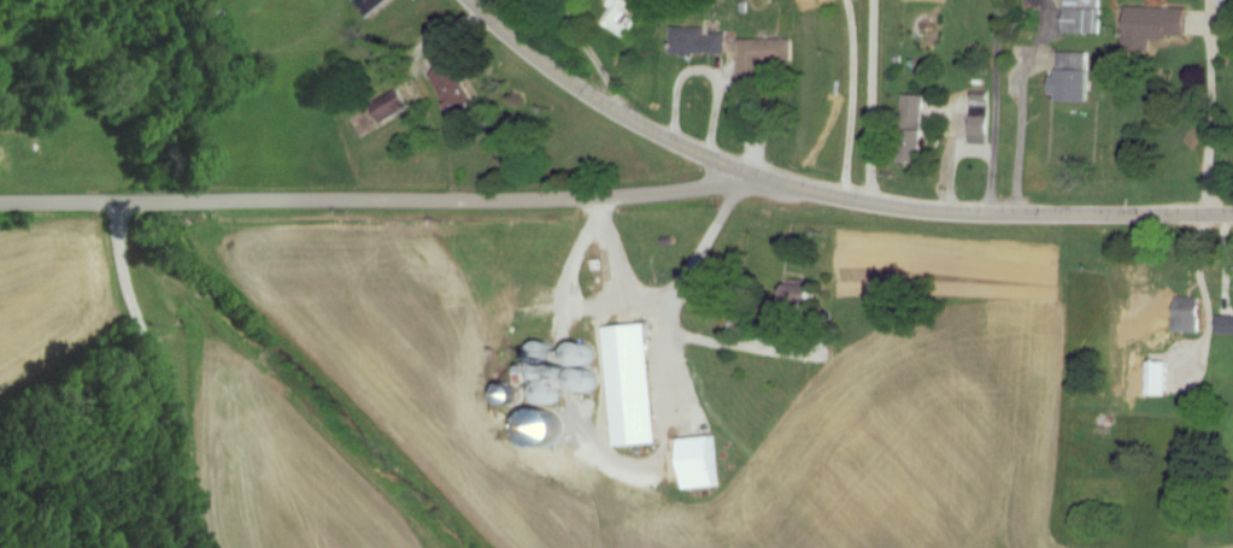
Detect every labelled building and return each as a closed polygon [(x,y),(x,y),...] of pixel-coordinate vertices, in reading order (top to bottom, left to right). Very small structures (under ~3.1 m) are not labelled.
[(361,2),(375,20),(399,0),(364,0),(361,2)] [(629,11),(634,3),(630,0),(618,0),(604,22),(632,39),(643,20),(629,11)] [(1069,34),(1105,34),(1106,0),(1070,0),(1069,34)] [(1129,51),(1155,52),(1155,37),(1192,38),(1193,10),(1131,7),(1129,51)] [(733,34),(712,34),(712,28),(676,28),(676,55),(733,55),(733,34)] [(796,39),(743,40),(744,83),(767,82),(767,67),(797,67),(796,39)] [(1093,53),(1064,52),(1063,77),(1059,77),(1058,102),(1092,103),(1093,53)] [(434,76),(466,123),(485,110),(454,63),(434,76)] [(413,108),(403,89),(375,104),(386,123),(413,108)] [(927,162),(929,96),(908,95),(907,162),(927,162)] [(791,329),(808,329),(809,303),(820,303),(821,284),(793,282),(791,329)] [(1206,298),(1181,297),(1180,333),(1205,334),(1206,298)] [(1223,317),(1222,335),(1232,335),(1232,317),(1223,317)] [(653,324),(608,328),(620,449),(665,444),(653,324)] [(1172,398),(1173,363),(1154,363),(1153,398),(1172,398)] [(689,490),(723,488),(720,437),(685,439),(689,490)]
